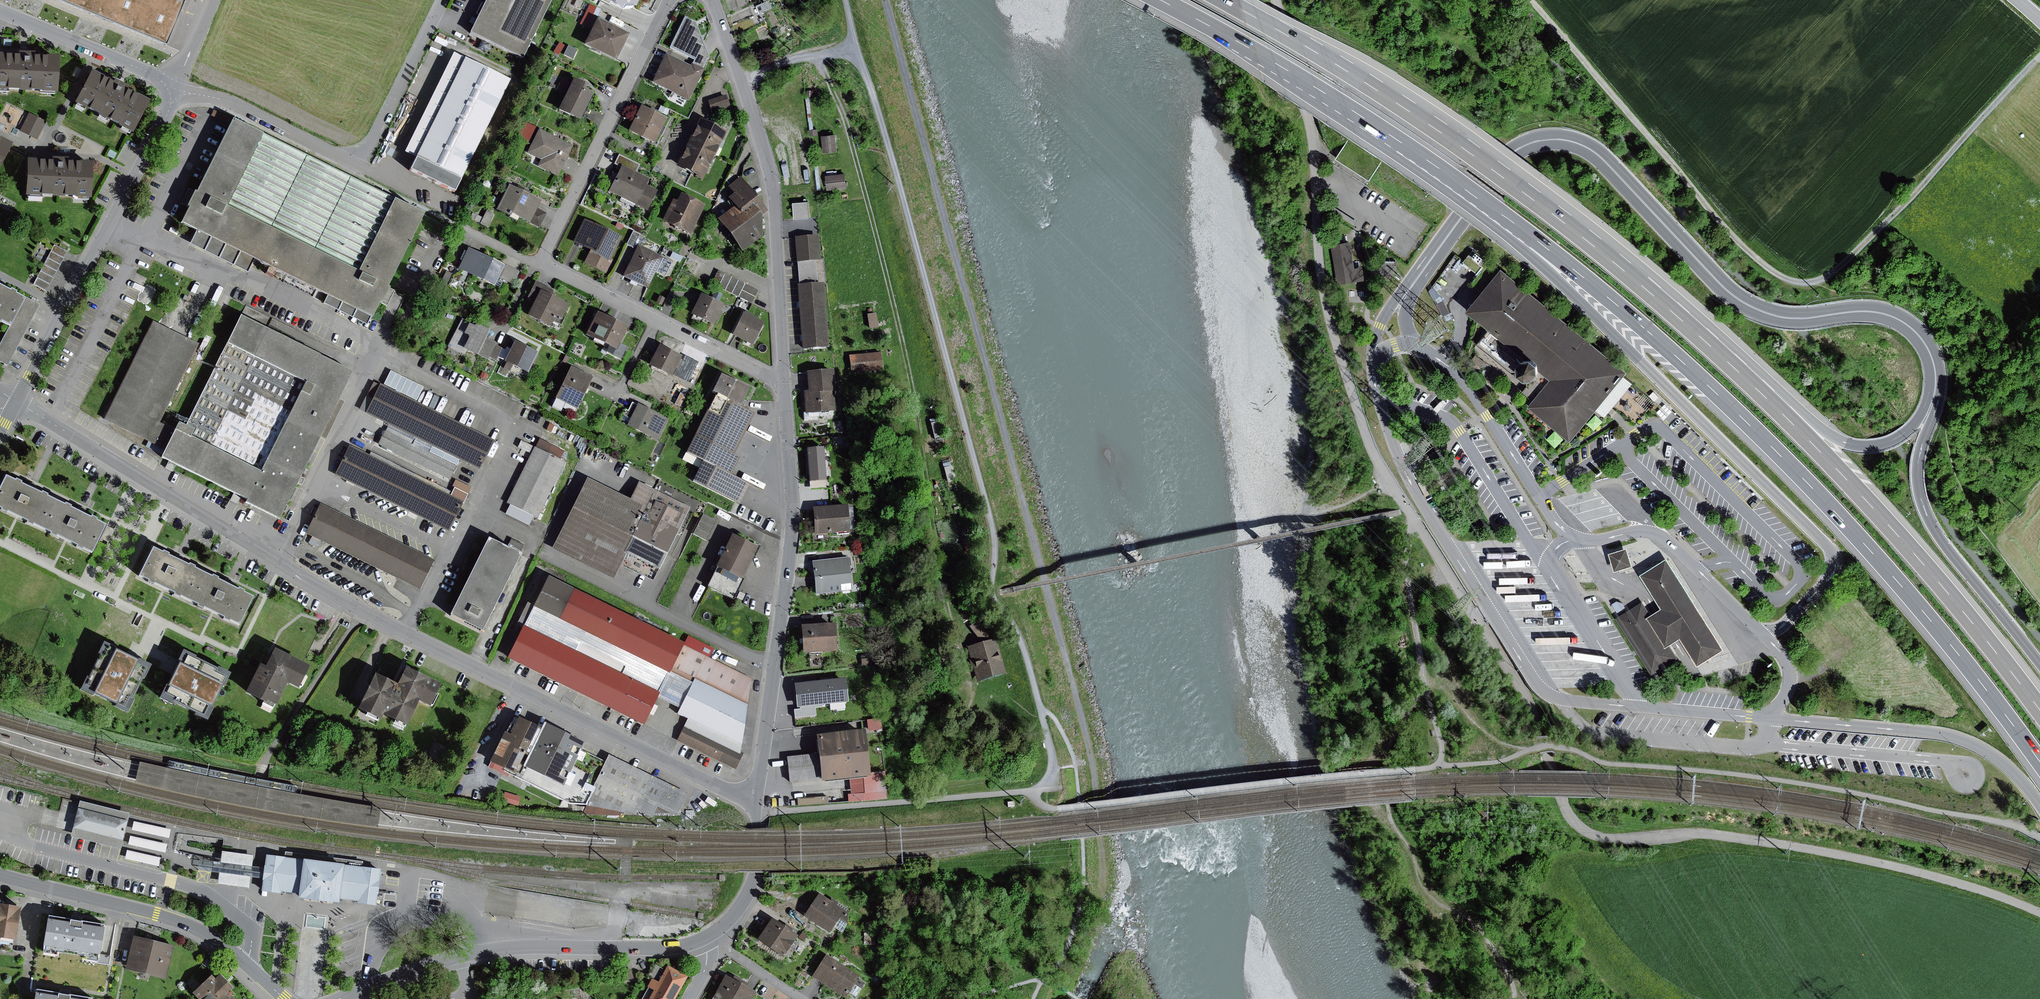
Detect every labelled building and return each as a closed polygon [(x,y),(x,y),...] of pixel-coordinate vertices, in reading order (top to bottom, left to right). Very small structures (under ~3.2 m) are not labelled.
[(170,38),(185,0),(72,0),(170,38)] [(521,60),(552,0),(486,0),(469,34),(521,60)] [(607,6),(608,4),(621,11),(623,7),(632,7),(634,8),(638,0),(595,0),(607,6)] [(596,8),(589,5),(580,24),(587,27),(596,8)] [(690,66),(665,53),(650,83),(688,102),(704,69),(702,69),(708,56),(694,22),(684,17),(668,49),(693,61),(692,63),(690,66)] [(614,61),(627,35),(596,20),(583,46),(614,61)] [(559,43),(553,52),(559,56),(565,46),(559,43)] [(568,46),(564,56),(572,60),(577,50),(568,46)] [(56,58),(35,57),(35,54),(25,53),(16,53),(16,56),(0,55),(0,92),(55,93),(56,58)] [(404,153),(414,158),(463,59),(452,54),(404,153)] [(508,81),(463,59),(414,158),(407,172),(453,194),(508,81)] [(76,67),(71,76),(77,78),(81,70),(76,67)] [(131,136),(148,103),(126,92),(128,89),(120,86),(113,82),(112,84),(89,72),(72,105),(131,136)] [(585,86),(572,79),(557,111),(579,121),(592,94),(584,89),(585,86)] [(726,96),(708,102),(713,119),(731,114),(726,96)] [(666,119),(640,107),(628,132),(654,144),(666,119)] [(216,110),(213,116),(229,123),(231,116),(216,110)] [(29,114),(21,130),(37,139),(46,122),(29,114)] [(231,120),(180,225),(195,233),(202,236),(253,261),(326,296),(362,314),(370,318),(371,319),(423,214),(231,120)] [(698,120),(687,144),(713,156),(725,132),(698,120)] [(524,122),(517,137),(529,142),(535,128),(524,122)] [(571,147),(538,130),(526,153),(540,160),(537,166),(557,176),(571,147)] [(834,134),(821,136),(823,152),(836,151),(834,134)] [(10,146),(0,141),(0,164),(10,146)] [(713,156),(687,144),(676,167),(702,180),(713,156)] [(618,155),(614,164),(620,167),(636,174),(640,165),(618,155)] [(89,200),(90,163),(67,162),(67,160),(58,160),(50,159),(50,162),(25,161),(23,197),(89,200)] [(647,211),(656,192),(645,186),(648,180),(636,174),(620,167),(608,192),(647,211)] [(496,169),(492,176),(496,178),(492,187),(499,190),(506,173),(496,169)] [(846,187),(845,173),(826,175),(827,189),(846,187)] [(766,212),(739,177),(728,186),(733,193),(726,199),(732,207),(715,220),(741,253),(761,238),(759,218),(766,212)] [(541,201),(508,185),(495,211),(516,222),(518,219),(529,224),(537,209),(541,201)] [(676,202),(672,200),(662,221),(689,235),(704,206),(680,194),(676,202)] [(808,201),(793,203),(794,219),(810,218),(808,201)] [(546,213),(537,209),(529,224),(538,229),(546,213)] [(486,211),(480,224),(489,228),(495,215),(486,211)] [(472,213),(469,219),(479,223),(481,217),(472,213)] [(605,274),(622,238),(584,220),(572,244),(589,252),(583,264),(605,274)] [(633,232),(626,245),(633,248),(639,235),(633,232)] [(253,261),(195,233),(189,245),(247,273),(253,261)] [(794,237),(797,263),(815,261),(820,261),(818,235),(794,237)] [(1335,243),(1341,283),(1367,279),(1364,265),(1360,266),(1359,260),(1356,260),(1353,240),(1350,241),(1349,235),(1343,236),(1344,242),(1335,243)] [(54,245),(33,285),(47,292),(68,252),(54,245)] [(662,258),(637,246),(622,277),(647,289),(655,272),(662,259),(662,258)] [(503,266),(467,249),(458,269),(494,286),(503,266)] [(672,253),(670,258),(680,263),(683,258),(672,253)] [(671,264),(662,259),(655,272),(665,277),(671,264)] [(797,263),(798,286),(817,285),(815,261),(797,263)] [(519,273),(505,266),(500,279),(513,285),(519,273)] [(1543,373),(1552,380),(1531,406),(1574,441),(1598,412),(1606,418),(1611,412),(1634,384),(1626,377),(1630,372),(1505,269),(1469,312),(1526,359),(1521,366),(1523,373),(1531,379),(1538,379),(1543,373)] [(718,288),(724,274),(718,271),(711,284),(718,288)] [(446,272),(441,283),(447,286),(452,274),(446,272)] [(757,290),(724,274),(718,288),(751,304),(757,290)] [(535,303),(540,291),(543,286),(534,282),(526,299),(535,303)] [(827,349),(823,285),(817,285),(798,286),(799,306),(802,351),(827,349)] [(22,302),(13,297),(14,295),(8,292),(6,294),(0,291),(0,325),(8,329),(22,302)] [(569,305),(540,291),(535,303),(528,318),(549,328),(552,320),(560,324),(569,305)] [(720,312),(722,306),(699,295),(689,316),(712,327),(715,320),(718,322),(722,313),(720,312)] [(370,318),(326,296),(323,304),(367,325),(370,318)] [(8,329),(0,344),(0,364),(7,368),(40,305),(25,297),(22,302),(8,329)] [(659,297),(655,303),(661,306),(664,299),(659,297)] [(626,328),(596,314),(585,337),(607,347),(604,353),(620,360),(625,348),(618,345),(626,328)] [(763,324),(742,314),(731,337),(752,346),(763,324)] [(876,314),(867,315),(869,329),(878,328),(876,314)] [(352,373),(241,318),(186,427),(178,423),(174,431),(164,451),(160,459),(280,518),(352,373)] [(488,333),(461,319),(447,347),(464,356),(466,352),(476,357),(477,355),(485,338),(488,333)] [(198,345),(152,322),(102,420),(164,451),(174,431),(159,423),(198,345)] [(496,343),(485,338),(477,355),(488,360),(489,358),(495,346),(496,343)] [(537,354),(513,342),(510,349),(504,361),(504,362),(506,363),(503,370),(509,373),(512,367),(527,374),(537,354)] [(501,349),(495,346),(489,358),(495,361),(497,357),(501,349)] [(681,357),(658,346),(648,367),(670,378),(681,357)] [(505,350),(501,349),(497,357),(504,361),(510,349),(506,348),(505,350)] [(879,353),(849,356),(851,373),(881,370),(879,353)] [(592,379),(569,368),(550,407),(562,413),(565,407),(576,413),(592,379)] [(832,370),(805,372),(807,390),(807,392),(802,393),(804,414),(835,412),(832,370)] [(390,372),(383,385),(395,391),(395,392),(400,394),(400,393),(417,401),(423,387),(390,372)] [(748,390),(719,376),(710,395),(714,397),(685,454),(701,462),(691,482),(738,506),(749,485),(730,476),(739,459),(733,456),(753,414),(739,407),(748,390)] [(366,414),(479,469),(493,440),(400,394),(395,392),(380,384),(366,414)] [(668,420),(631,403),(627,411),(625,410),(620,420),(627,424),(626,427),(658,442),(668,420)] [(943,438),(939,422),(930,424),(934,440),(943,438)] [(385,431),(378,445),(449,480),(456,467),(385,431)] [(539,439),(535,448),(559,460),(564,451),(539,439)] [(521,441),(518,447),(530,454),(533,448),(521,441)] [(335,476),(448,533),(463,504),(350,447),(335,476)] [(535,448),(533,448),(530,454),(506,504),(509,505),(533,517),(537,519),(564,463),(559,460),(535,448)] [(822,448),(806,450),(808,483),(825,481),(822,448)] [(955,480),(951,467),(944,469),(948,482),(955,480)] [(5,476),(0,486),(0,507),(2,508),(1,510),(7,513),(8,511),(18,516),(28,521),(27,523),(33,526),(34,524),(51,533),(50,535),(56,538),(57,536),(65,540),(77,546),(77,547),(83,551),(84,549),(92,553),(105,525),(96,521),(97,519),(91,516),(90,518),(80,513),(71,508),(72,507),(65,504),(65,505),(47,497),(48,495),(42,492),(41,494),(30,488),(21,484),(22,482),(16,479),(15,481),(5,476)] [(452,487),(454,488),(467,495),(471,488),(456,480),(452,487)] [(585,480),(551,549),(611,579),(618,566),(654,491),(637,483),(628,501),(585,480)] [(825,481),(808,483),(809,491),(825,489),(825,481)] [(454,488),(450,496),(464,503),(467,495),(454,488)] [(689,508),(654,491),(618,566),(652,583),(689,508)] [(320,505),(305,535),(418,590),(433,560),(320,505)] [(533,517),(509,505),(504,515),(528,527),(533,517)] [(823,509),(812,509),(813,536),(848,533),(848,530),(847,507),(823,509)] [(703,515),(693,534),(706,540),(716,521),(703,515)] [(114,530),(110,528),(106,526),(100,539),(108,543),(114,530)] [(973,542),(969,529),(963,531),(966,544),(973,542)] [(487,540),(449,616),(481,632),(526,542),(512,535),(506,549),(487,540)] [(731,536),(707,588),(733,600),(757,548),(731,536)] [(163,553),(153,548),(139,575),(149,580),(148,582),(154,585),(155,583),(165,588),(176,593),(175,595),(181,598),(182,596),(199,605),(198,607),(204,610),(205,608),(213,612),(225,618),(224,620),(231,623),(232,621),(240,625),(253,598),(244,593),(245,591),(239,588),(238,590),(228,585),(218,580),(219,579),(213,576),(212,577),(195,569),(196,567),(190,564),(189,566),(178,561),(169,556),(170,554),(163,551),(163,553)] [(1628,548),(1610,553),(1615,572),(1633,567),(1628,548)] [(849,558),(811,562),(812,566),(815,595),(852,592),(849,558)] [(1658,614),(1646,621),(1663,649),(1682,638),(1698,666),(1724,650),(1670,560),(1643,576),(1664,611),(1658,614)] [(682,646),(547,579),(522,628),(574,654),(579,646),(625,668),(620,677),(658,696),(681,707),(692,685),(669,673),(682,646)] [(1651,680),(1679,664),(1642,603),(1614,619),(1651,680)] [(968,630),(981,646),(968,650),(979,684),(1006,676),(996,642),(977,622),(968,630)] [(834,625),(805,627),(800,627),(801,654),(835,652),(834,625)] [(574,654),(522,628),(507,659),(643,727),(658,696),(620,677),(625,668),(579,646),(574,654)] [(687,636),(682,646),(709,659),(714,649),(687,636)] [(79,691),(126,714),(133,701),(131,700),(142,679),(144,680),(150,666),(130,656),(102,642),(95,656),(98,658),(87,680),(85,679),(79,691)] [(682,646),(669,673),(692,685),(681,707),(677,716),(686,720),(677,740),(735,770),(743,754),(740,753),(751,680),(709,659),(682,646)] [(181,653),(159,698),(205,721),(228,676),(181,653)] [(307,670),(273,653),(266,667),(259,664),(243,697),(273,712),(286,686),(297,691),(307,670)] [(396,688),(373,677),(356,713),(377,724),(380,718),(406,731),(419,705),(431,711),(442,690),(404,672),(396,688)] [(844,683),(805,687),(808,717),(848,713),(848,709),(859,708),(857,684),(845,685),(844,683)] [(526,760),(541,731),(514,718),(505,735),(503,734),(488,764),(513,776),(522,758),(526,760)] [(880,719),(866,721),(868,732),(882,730),(880,719)] [(583,746),(543,726),(541,731),(526,760),(517,779),(570,805),(584,805),(605,764),(580,752),(583,746)] [(823,737),(814,738),(816,755),(786,759),(789,783),(819,780),(820,783),(869,778),(864,732),(823,737)] [(445,747),(434,742),(427,757),(438,762),(445,747)] [(675,818),(687,795),(608,756),(605,764),(584,805),(621,814),(634,816),(637,812),(651,819),(657,810),(675,818)] [(847,795),(848,803),(887,799),(885,775),(872,777),(872,780),(849,782),(850,795),(847,795)] [(520,797),(504,792),(502,802),(518,807),(520,797)] [(827,798),(797,799),(797,806),(828,804),(827,798)] [(128,814),(78,803),(72,829),(122,842),(128,814)] [(621,814),(584,805),(582,815),(620,817),(621,814)] [(170,830),(133,823),(131,831),(169,839),(170,830)] [(130,837),(128,845),(165,854),(167,845),(130,837)] [(126,852),(125,860),(158,867),(160,859),(126,852)] [(252,856),(221,853),(220,864),(251,867),(252,856)] [(373,905),(377,870),(264,856),(263,869),(262,875),(262,879),(260,892),(318,899),(369,905),(373,905)] [(197,871),(219,874),(249,878),(262,879),(263,869),(251,867),(220,864),(199,861),(197,871)] [(219,874),(217,885),(248,889),(249,878),(219,874)] [(0,895),(0,949),(13,951),(21,903),(3,900),(3,895),(0,895)] [(847,914),(818,895),(804,917),(828,934),(833,928),(842,933),(846,925),(847,914)] [(105,925),(50,916),(43,953),(57,956),(58,951),(84,955),(83,959),(99,962),(100,953),(105,925)] [(796,937),(771,921),(758,941),(782,957),(796,937)] [(874,923),(866,923),(866,934),(864,934),(864,945),(874,945),(874,923)] [(802,933),(799,937),(804,941),(807,936),(802,933)] [(136,934),(128,966),(167,976),(175,944),(136,934)] [(100,953),(99,962),(110,964),(111,955),(105,954),(100,953)] [(825,955),(811,978),(844,998),(848,993),(855,998),(864,984),(857,980),(859,976),(825,955)] [(665,968),(656,984),(651,981),(641,998),(674,998),(685,979),(665,968)] [(630,970),(618,974),(621,983),(633,979),(630,970)] [(223,972),(218,976),(213,972),(195,990),(204,998),(232,998),(235,996),(230,990),(235,984),(223,972)] [(724,977),(712,998),(750,998),(753,993),(724,977)] [(39,988),(37,998),(94,998),(39,988)]
